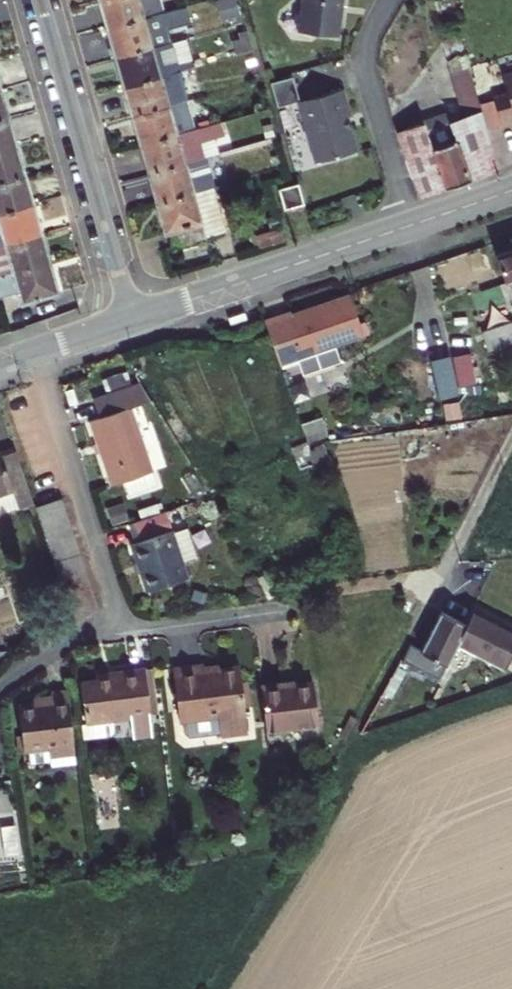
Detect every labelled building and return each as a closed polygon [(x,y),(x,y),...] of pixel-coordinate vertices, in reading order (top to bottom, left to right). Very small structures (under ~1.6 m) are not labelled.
[(105,2),(113,31),(173,14),(169,0),(111,0),(105,2)] [(300,12),(296,15),(295,21),(298,26),(297,29),(338,37),(345,0),(303,0),(300,12)] [(173,14),(113,31),(122,60),(181,43),(173,14)] [(181,43),(122,60),(130,88),(169,77),(203,67),(195,38),(181,43)] [(506,172),(470,43),(453,48),(474,122),(461,126),(458,117),(434,124),(435,126),(408,134),(426,201),(500,176),(506,172)] [(504,54),(508,71),(495,74),(504,106),(511,103),(511,52),(504,54)] [(130,88),(138,116),(177,105),(169,77),(130,88)] [(345,92),(301,104),(317,165),(359,154),(350,120),(353,119),(350,107),(345,92)] [(197,100),(177,105),(138,116),(146,146),(205,129),(197,100)] [(11,145),(4,116),(0,117),(0,148),(11,145)] [(212,160),(205,129),(146,146),(155,177),(212,160)] [(20,173),(11,145),(0,148),(0,178),(20,173)] [(155,177),(162,204),(220,188),(212,160),(155,177)] [(28,202),(20,173),(0,178),(0,210),(28,202)] [(307,209),(300,184),(278,189),(285,216),(307,209)] [(232,232),(220,188),(162,204),(170,230),(173,229),(178,247),(232,232)] [(0,210),(0,229),(3,240),(36,231),(28,202),(0,210)] [(36,231),(3,240),(12,268),(44,260),(36,231)] [(500,261),(509,288),(511,288),(511,257),(500,261)] [(44,260),(12,268),(0,272),(0,290),(17,286),(21,302),(54,294),(44,260)] [(485,350),(511,344),(511,308),(506,283),(480,289),(485,310),(477,312),(485,350)] [(256,330),(272,372),(354,344),(341,304),(275,326),(272,320),(261,324),(256,330)] [(446,367),(426,372),(435,411),(453,407),(446,367)] [(89,433),(106,483),(118,478),(122,491),(152,481),(126,403),(144,398),(132,379),(87,395),(93,414),(84,417),(89,433)] [(313,425),(293,431),(299,450),(319,444),(313,425)] [(17,478),(13,467),(9,452),(0,455),(0,512),(26,503),(17,478)] [(27,506),(31,519),(56,510),(52,498),(27,506)] [(31,519),(35,531),(61,522),(56,510),(31,519)] [(161,510),(125,522),(131,541),(126,543),(135,570),(142,592),(185,578),(161,510)] [(61,522),(35,531),(39,544),(65,535),(61,522)] [(65,535),(39,544),(44,557),(70,549),(65,535)] [(70,549),(44,557),(49,570),(74,561),(70,549)] [(74,561),(49,570),(53,583),(78,574),(74,561)] [(78,574),(53,583),(57,595),(82,587),(78,574)] [(445,613),(421,655),(443,668),(454,647),(501,674),(511,655),(511,632),(474,610),(466,624),(445,613)] [(216,738),(244,734),(237,670),(200,673),(199,666),(193,666),(168,670),(175,723),(178,723),(179,734),(185,739),(216,735),(216,738)] [(154,719),(148,671),(140,672),(146,720),(154,719)] [(144,720),(146,720),(140,672),(110,675),(111,682),(92,685),(78,686),(83,728),(77,729),(78,744),(104,741),(108,736),(107,725),(125,723),(126,733),(145,731),(144,720)] [(91,677),(92,685),(111,682),(110,675),(103,676),(91,677)] [(262,731),(304,725),(299,682),(273,685),(272,678),(266,679),(256,680),(262,731)] [(54,768),(81,765),(78,744),(77,729),(72,690),(64,691),(54,692),(54,695),(43,696),(44,704),(21,706),(27,750),(31,750),(33,765),(54,763),(54,768)]
